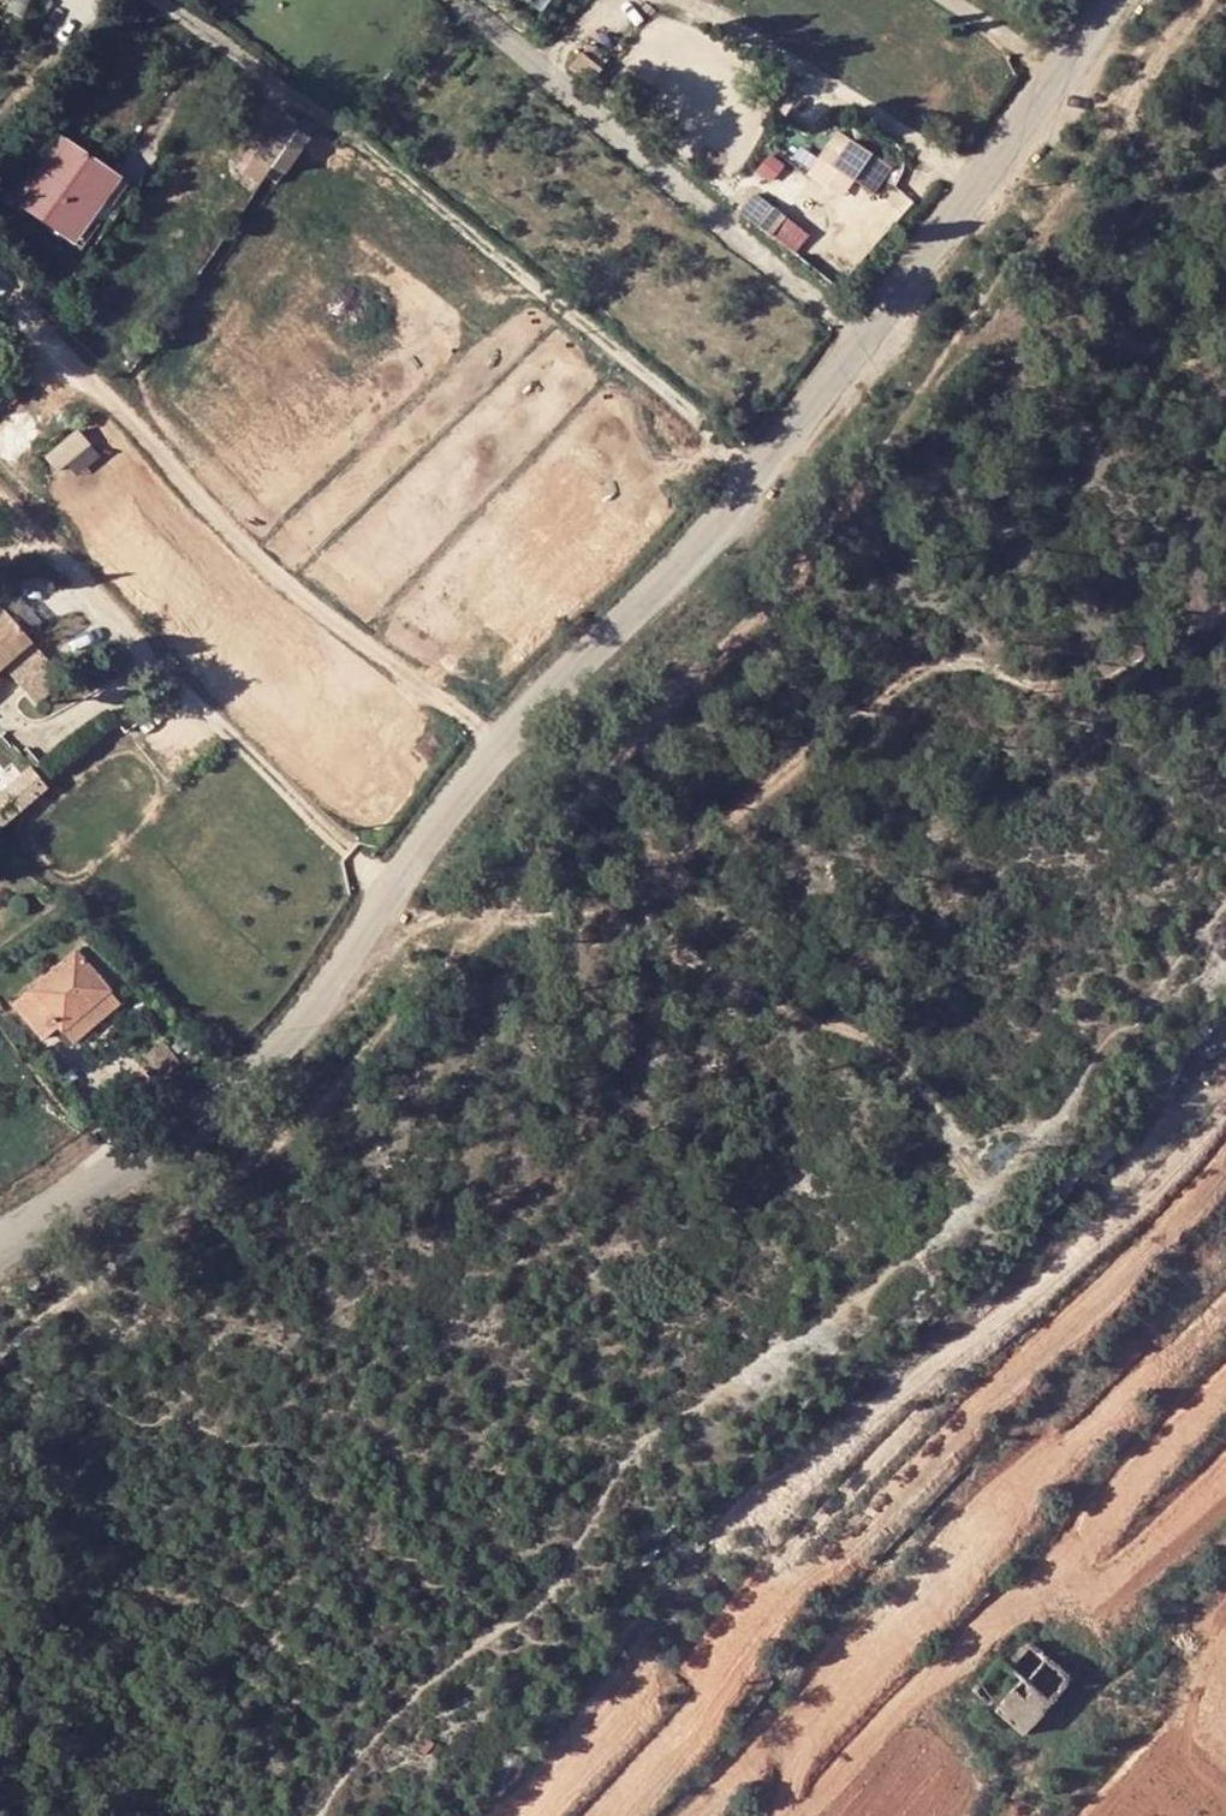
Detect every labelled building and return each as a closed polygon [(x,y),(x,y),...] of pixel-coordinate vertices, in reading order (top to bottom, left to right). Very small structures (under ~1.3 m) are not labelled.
[(36,112),(0,158),(0,184),(74,238),(122,172),(36,112)] [(282,113),(262,151),(299,170),(318,131),(282,113)] [(891,168),(850,141),(832,167),(873,194),(891,168)] [(785,216),(773,207),(762,221),(758,226),(770,235),(774,231),(785,216)] [(0,792),(0,827),(1,828),(57,787),(40,763),(0,792)] [(119,994),(88,952),(18,1004),(47,1042),(64,1027),(70,1034),(119,994)] [(989,1686),(1038,1729),(1063,1700),(1013,1658),(989,1686)]
